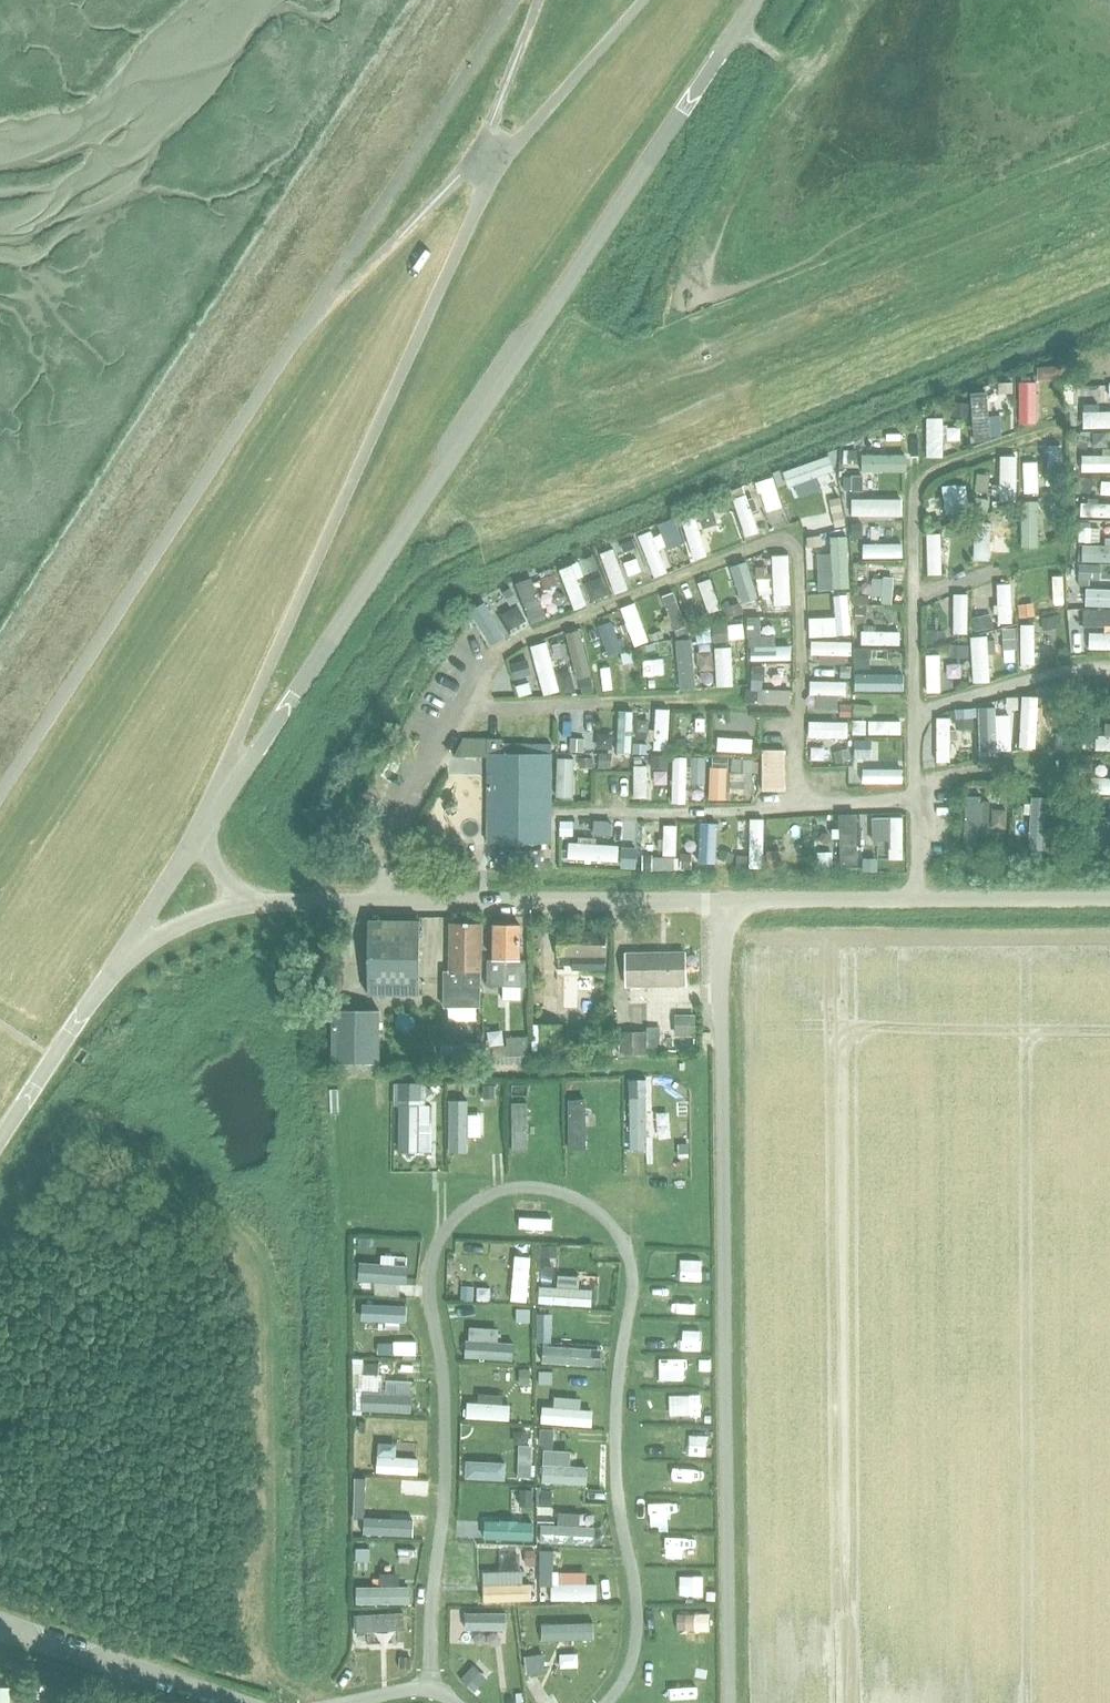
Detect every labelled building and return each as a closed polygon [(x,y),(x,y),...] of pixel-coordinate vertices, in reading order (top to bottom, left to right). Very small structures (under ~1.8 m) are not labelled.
[(1061,366),(1038,367),(1038,380),(1062,379),(1061,366)] [(1032,376),(1015,376),(1015,419),(1032,419),(1032,376)] [(1013,382),(1000,382),(1001,394),(1013,393),(1013,382)] [(1073,385),(1064,385),(1064,402),(1073,402),(1073,385)] [(956,401),(954,414),(967,417),(970,403),(956,401)] [(1109,423),(1109,405),(1085,405),(1085,423),(1109,423)] [(936,453),(936,415),(921,415),(921,453),(936,453)] [(863,434),(862,451),(880,452),(881,435),(863,434)] [(1082,434),(1077,446),(1087,449),(1091,437),(1082,434)] [(1055,440),(1044,440),(1044,472),(1056,472),(1055,440)] [(856,452),(845,452),(845,465),(856,465),(856,452)] [(1109,468),(1109,452),(1080,452),(1080,468),(1109,468)] [(800,484),(826,475),(821,459),(795,468),(800,484)] [(854,477),(844,477),(844,488),(854,488),(854,490),(865,490),(865,474),(854,474),(854,477)] [(1084,475),(1080,487),(1092,492),(1096,479),(1084,475)] [(774,478),(756,483),(759,494),(762,493),(768,511),(783,506),(774,478)] [(941,480),(941,506),(962,506),(962,480),(941,480)] [(742,532),(755,527),(742,489),(728,494),(742,532)] [(1064,491),(1054,497),(1061,508),(1071,502),(1064,491)] [(899,511),(899,493),(854,493),(854,511),(899,511)] [(840,496),(830,498),(833,513),(843,511),(840,496)] [(976,497),(974,510),(987,513),(990,500),(976,497)] [(1017,497),(1015,541),(1033,542),(1035,498),(1017,497)] [(1085,512),(1109,513),(1109,498),(1086,497),(1085,512)] [(806,528),(828,522),(824,508),(802,513),(806,528)] [(843,511),(833,513),(836,527),(846,525),(843,511)] [(676,518),(659,524),(668,549),(685,542),(676,518)] [(863,523),(852,523),(852,538),(863,537),(863,523)] [(970,553),(1003,554),(1005,525),(971,523),(970,553)] [(1079,527),(1079,541),(1091,541),(1092,528),(1079,527)] [(937,528),(922,529),(923,571),(938,570),(937,528)] [(647,570),(661,567),(654,534),(640,536),(647,570)] [(821,536),(808,537),(808,547),(822,546),(821,536)] [(634,539),(621,544),(625,553),(638,548),(634,539)] [(872,540),(872,554),(896,554),(896,540),(872,540)] [(1109,558),(1109,541),(1091,540),(1091,557),(1109,558)] [(609,543),(594,548),(610,591),(624,585),(609,543)] [(784,547),(770,547),(770,582),(784,582),(784,547)] [(632,553),(617,558),(622,573),(637,568),(632,553)] [(593,555),(577,562),(582,575),(599,568),(593,555)] [(553,565),(569,606),(583,601),(573,575),(579,573),(573,557),(553,565)] [(744,557),(729,561),(739,593),(753,589),(744,557)] [(764,559),(750,560),(754,589),(767,587),(764,559)] [(1101,565),(1080,565),(1080,583),(1090,583),(1090,579),(1101,579),(1101,565)] [(552,570),(541,575),(542,579),(541,580),(546,590),(558,585),(552,570)] [(695,577),(702,609),(714,606),(707,574),(695,577)] [(1005,618),(1005,574),(992,574),(992,618),(1005,618)] [(687,576),(655,589),(671,628),(682,623),(672,599),(693,590),(687,576)] [(1090,600),(1109,601),(1109,586),(1091,584),(1090,600)] [(511,588),(504,593),(511,605),(519,600),(511,588)] [(842,589),(810,592),(811,607),(844,603),(842,589)] [(965,593),(950,592),(948,630),(963,631),(965,593)] [(870,595),(854,595),(854,604),(870,604),(870,595)] [(486,640),(499,632),(478,596),(465,604),(486,640)] [(741,603),(725,608),(729,618),(744,613),(741,603)] [(1034,603),(1019,604),(1020,617),(1035,616),(1034,603)] [(867,608),(855,608),(855,622),(867,622),(867,608)] [(1099,609),(1083,609),(1083,626),(1099,627),(1099,609)] [(991,615),(972,618),(975,631),(993,628),(991,615)] [(1055,615),(1041,618),(1044,630),(1058,627),(1055,615)] [(760,617),(748,616),(748,625),(760,625),(760,617)] [(1030,619),(1016,619),(1017,661),(1031,661),(1030,619)] [(836,643),(849,645),(852,622),(839,620),(836,643)] [(856,625),(856,641),(896,640),(896,625),(856,625)] [(1109,646),(1109,627),(1085,627),(1085,646),(1109,646)] [(712,630),(698,631),(698,642),(712,641),(712,630)] [(927,630),(925,644),(943,646),(945,633),(927,630)] [(662,631),(653,634),(656,641),(665,638),(662,631)] [(673,685),(690,685),(690,634),(672,634),(673,685)] [(837,648),(838,637),(808,636),(807,647),(837,648)] [(650,642),(635,644),(640,681),(655,679),(650,642)] [(951,645),(950,659),(963,659),(963,655),(968,655),(969,646),(951,645)] [(870,649),(856,649),(856,668),(870,668),(870,649)] [(599,653),(604,690),(619,688),(614,651),(599,653)] [(508,675),(523,672),(519,657),(504,661),(508,675)] [(765,666),(753,666),(753,680),(765,680),(765,666)] [(851,666),(842,666),(842,678),(851,678),(851,666)] [(592,677),(581,680),(585,694),(596,691),(592,677)] [(531,683),(518,686),(520,695),(520,696),(522,695),(534,692),(531,683)] [(1053,688),(1046,688),(1047,700),(1054,699),(1053,688)] [(1018,698),(1007,698),(1007,710),(1018,710),(1018,698)] [(665,746),(665,704),(650,704),(651,746),(665,746)] [(840,704),(840,718),(850,718),(851,704),(840,704)] [(856,704),(855,713),(873,715),(873,705),(856,704)] [(973,709),(956,710),(957,719),(974,718),(973,709)] [(946,712),(931,712),(932,758),(947,758),(946,712)] [(867,722),(854,722),(854,735),(867,735),(867,722)] [(956,745),(970,743),(968,725),(953,726),(956,745)] [(464,737),(456,756),(489,756),(489,753),(489,738),(489,737),(464,737)] [(504,738),(489,738),(489,753),(504,753),(504,743),(504,738)] [(572,738),(572,751),(584,752),(585,739),(572,738)] [(685,739),(674,738),(674,753),(685,753),(685,739)] [(868,740),(855,740),(855,758),(868,758),(868,740)] [(552,743),(504,743),(504,753),(552,753),(552,743)] [(635,744),(634,754),(647,754),(648,744),(635,744)] [(762,790),(785,791),(784,750),(762,749),(762,790)] [(849,751),(835,754),(837,765),(851,761),(849,751)] [(551,843),(552,753),(504,753),(489,753),(489,756),(488,843),(551,843)] [(553,790),(569,791),(572,754),(556,753),(553,790)] [(599,753),(599,766),(611,767),(612,753),(599,753)] [(660,755),(652,755),(651,768),(660,769),(660,755)] [(593,757),(580,757),(580,767),(592,767),(593,757)] [(1082,757),(1082,770),(1093,770),(1093,757),(1082,757)] [(732,758),(732,771),(752,773),(753,760),(732,758)] [(629,760),(630,793),(643,793),(643,759),(629,760)] [(705,761),(705,795),(724,795),(724,761),(705,761)] [(896,776),(896,764),(867,763),(867,775),(896,776)] [(1109,791),(1109,773),(1100,773),(1098,790),(1109,791)] [(1043,790),(1027,790),(1026,845),(1042,845),(1043,790)] [(960,830),(987,830),(986,795),(960,796),(960,830)] [(885,849),(901,849),(900,813),(884,813),(885,849)] [(697,817),(695,860),(711,861),(714,818),(697,817)] [(673,850),(674,819),(660,818),(659,850),(673,850)] [(798,837),(808,837),(808,818),(798,818),(798,837)] [(587,834),(606,833),(605,819),(587,820),(587,834)] [(573,821),(560,821),(560,835),(573,836),(573,821)] [(615,859),(616,838),(565,836),(564,857),(615,859)] [(637,848),(621,848),(621,869),(637,869),(637,848)] [(723,849),(719,859),(730,864),(735,854),(723,849)] [(781,851),(768,851),(768,868),(781,868),(781,851)] [(832,853),(819,853),(819,868),(832,868),(832,853)] [(681,854),(680,868),(691,868),(691,854),(681,854)] [(653,855),(643,855),(643,871),(652,871),(653,855)] [(878,862),(864,862),(864,871),(878,871),(878,862)] [(368,995),(420,995),(421,921),(369,920),(368,995)] [(482,971),(483,923),(451,923),(450,970),(446,970),(446,988),(446,1009),(451,1009),(482,1010),(482,989),(482,971)] [(495,959),(488,959),(487,986),(504,986),(521,986),(527,986),(527,972),(527,959),(520,959),(521,924),(495,924),(495,959)] [(607,932),(558,932),(558,956),(572,956),(572,969),(606,969),(607,932)] [(627,985),(686,984),(686,953),(626,954),(627,985)] [(594,1008),(594,989),(577,989),(576,1008),(594,1008)] [(380,1044),(380,1010),(360,1010),(334,1010),(334,1050),(334,1064),(360,1064),(380,1064),(380,1044)] [(695,1016),(688,1016),(677,1016),(677,1034),(686,1034),(695,1034),(695,1027),(695,1018),(695,1016)] [(561,1055),(562,1024),(543,1024),(542,1054),(561,1055)] [(621,1032),(621,1054),(647,1054),(647,1032),(621,1032)] [(510,1047),(497,1048),(498,1064),(524,1062),(525,1059),(524,1038),(510,1039),(510,1047)] [(647,1079),(630,1079),(630,1097),(647,1097),(647,1079)] [(421,1082),(399,1083),(399,1099),(421,1099),(421,1082)] [(495,1084),(484,1084),(484,1096),(496,1096),(495,1084)] [(690,1144),(680,1144),(680,1154),(690,1154),(690,1144)] [(370,1236),(359,1236),(359,1245),(370,1245),(370,1236)] [(557,1243),(541,1243),(541,1254),(557,1254),(557,1243)] [(463,1285),(462,1299),(473,1300),(474,1286),(463,1285)] [(530,1307),(516,1308),(517,1322),(530,1322),(530,1307)] [(550,1313),(537,1313),(537,1328),(550,1328),(550,1313)] [(416,1340),(403,1340),(403,1354),(416,1354),(416,1340)] [(364,1363),(364,1374),(379,1374),(379,1363),(364,1363)] [(531,1368),(521,1368),(521,1384),(531,1384),(531,1368)] [(553,1371),(540,1371),(540,1384),(553,1384),(553,1371)] [(553,1428),(540,1428),(540,1443),(553,1443),(553,1428)] [(532,1464),(519,1464),(519,1477),(532,1477),(532,1464)] [(356,1478),(355,1518),(365,1518),(366,1478),(356,1478)] [(532,1489),(521,1489),(521,1505),(532,1506),(532,1489)] [(552,1491),(538,1491),(538,1505),(552,1505),(552,1491)] [(371,1548),(357,1548),(357,1561),(371,1561),(371,1548)] [(536,1551),(527,1551),(527,1564),(536,1564),(536,1551)] [(554,1551),(541,1551),(541,1568),(554,1568),(554,1551)] [(343,1614),(342,1637),(399,1639),(400,1616),(343,1614)] [(449,1615),(450,1637),(507,1636),(507,1614),(449,1615)] [(543,1654),(525,1656),(527,1674),(545,1671),(543,1654)] [(411,1655),(401,1655),(401,1667),(411,1667),(411,1655)] [(475,1667),(462,1680),(474,1692),(487,1678),(475,1667)] [(54,1702),(68,1702),(68,1692),(55,1691),(54,1702)]
